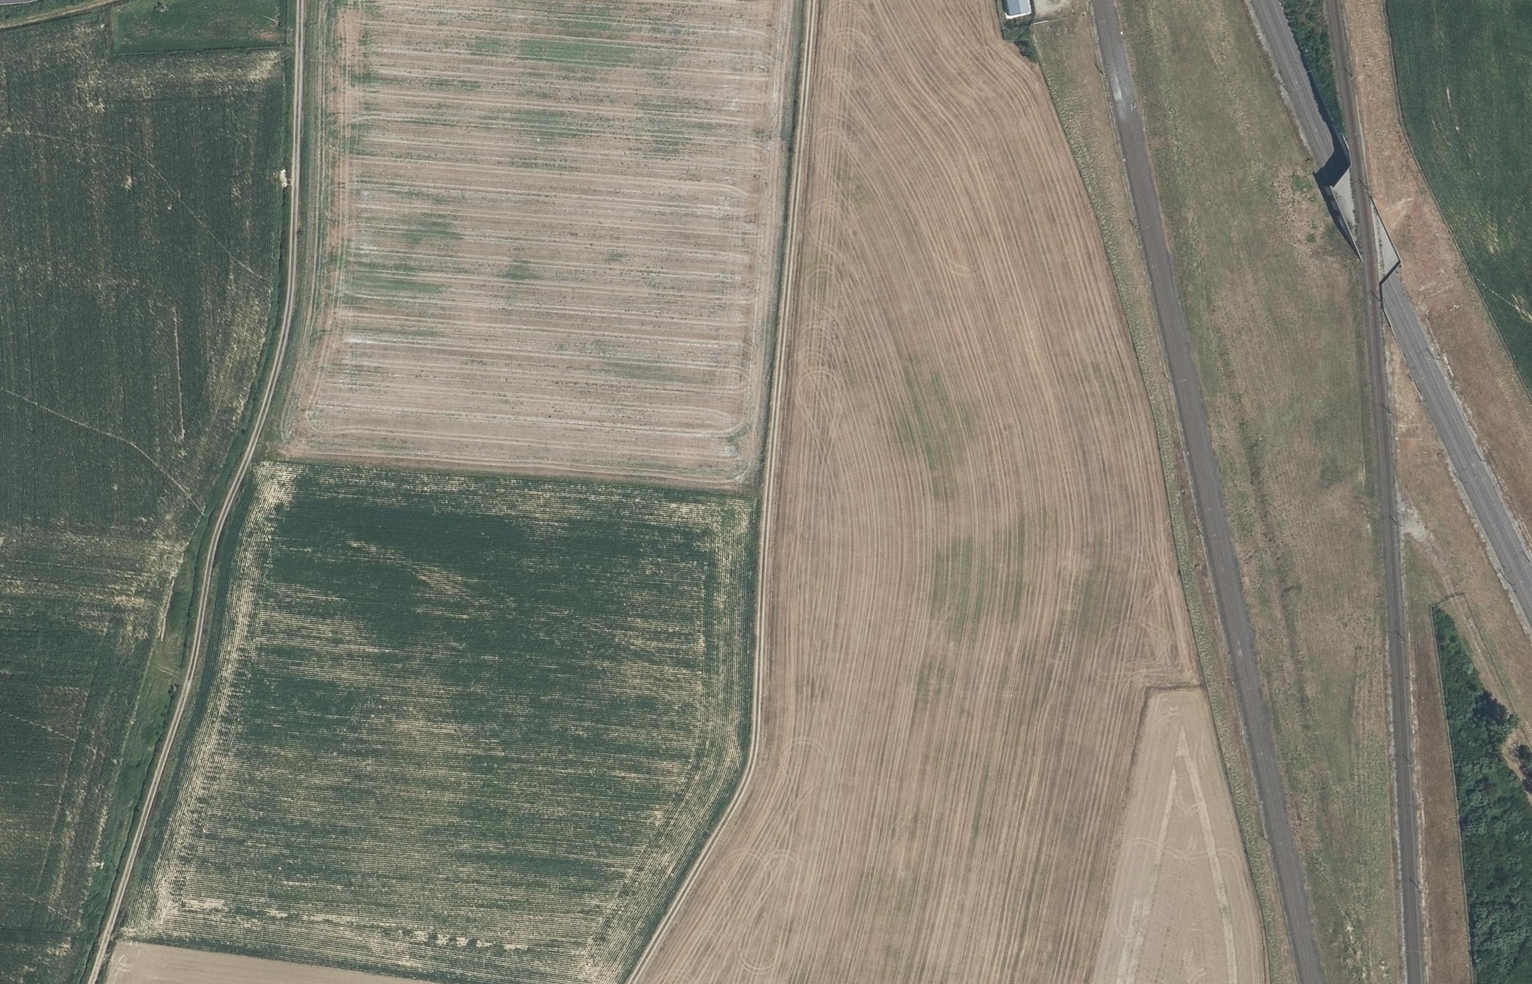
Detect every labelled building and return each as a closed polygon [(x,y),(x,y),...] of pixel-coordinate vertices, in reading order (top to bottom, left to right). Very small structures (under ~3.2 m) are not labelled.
[(1025,0),(1005,0),(1008,14),(1028,10),(1025,0)]
